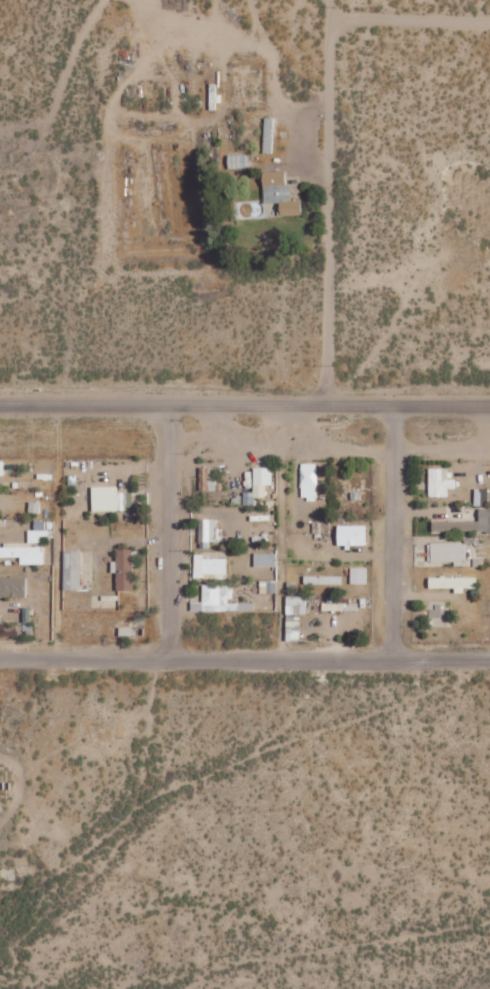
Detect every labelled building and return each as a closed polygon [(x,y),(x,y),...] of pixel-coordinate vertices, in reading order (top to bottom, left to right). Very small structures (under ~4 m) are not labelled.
[(279,216),(302,215),(301,199),(291,199),(290,184),(286,184),(285,171),(262,172),(263,203),(279,202),(279,216)] [(317,463),(301,463),(300,499),(316,499),(317,463)] [(199,490),(216,490),(216,467),(199,467),(199,490)] [(265,498),(265,485),(271,485),(272,467),(253,467),(253,492),(245,492),(245,497),(265,498)] [(429,496),(448,496),(448,488),(454,488),(454,478),(448,478),(448,467),(429,467),(429,496)] [(132,492),(116,493),(116,486),(91,487),(92,511),(132,510),(132,492)] [(488,488),(474,488),(474,505),(488,505),(488,488)] [(40,503),(28,502),(28,514),(40,514),(40,503)] [(478,508),(479,521),(432,521),(432,532),(489,531),(489,508),(478,508)] [(199,542),(216,542),(216,519),(198,519),(199,542)] [(28,543),(40,543),(40,537),(51,537),(51,521),(33,521),(33,530),(28,530),(28,543)] [(337,545),(366,544),(366,524),(337,525),(337,545)] [(454,561),(454,566),(465,566),(465,542),(427,543),(428,562),(454,561)] [(19,547),(19,545),(0,544),(0,557),(19,558),(19,564),(43,564),(43,547),(19,547)] [(116,591),(132,590),(131,549),(115,550),(116,591)] [(63,590),(80,590),(80,551),(64,551),(63,590)] [(253,566),(275,567),(275,553),(254,553),(253,566)] [(203,558),(203,554),(194,554),(194,578),(227,579),(227,558),(203,558)] [(366,584),(366,567),(350,567),(350,584),(366,584)] [(342,576),(304,576),(304,584),(342,584),(342,576)] [(429,587),(454,588),(454,592),(463,593),(463,587),(476,588),(476,577),(429,576),(429,587)] [(0,577),(0,597),(25,597),(25,578),(0,577)] [(275,581),(260,581),(260,593),(276,592),(275,581)] [(202,602),(190,602),(190,611),(237,610),(237,601),(233,601),(233,585),(202,585),(202,602)] [(306,596),(286,596),(286,614),(306,614),(306,596)] [(322,611),(350,610),(350,601),(322,602),(322,611)] [(285,641),(299,641),(300,617),(286,617),(285,641)]
